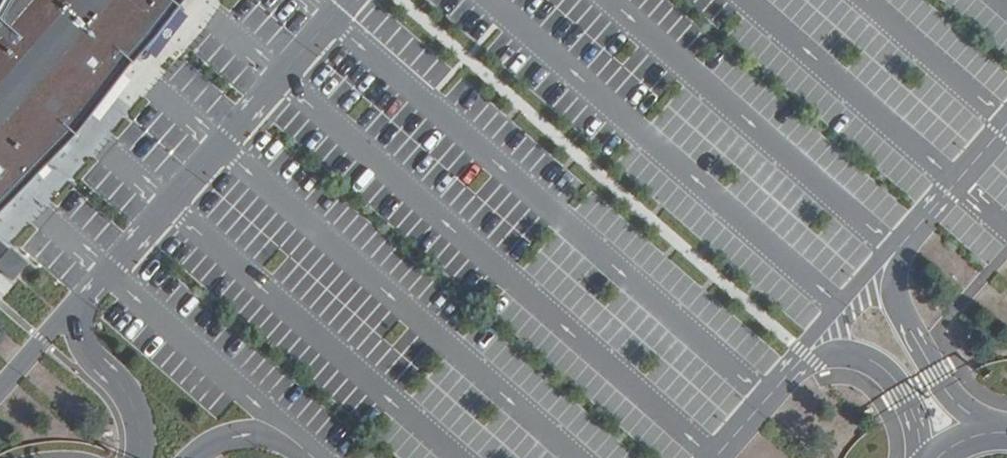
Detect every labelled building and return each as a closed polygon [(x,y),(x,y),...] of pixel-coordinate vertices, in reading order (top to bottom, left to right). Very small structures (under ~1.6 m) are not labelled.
[(4,14),(0,18),(0,205),(7,197),(82,124),(144,39),(180,0),(12,0),(4,14)] [(2,295),(30,262),(11,246),(0,259),(0,293),(2,295)]
